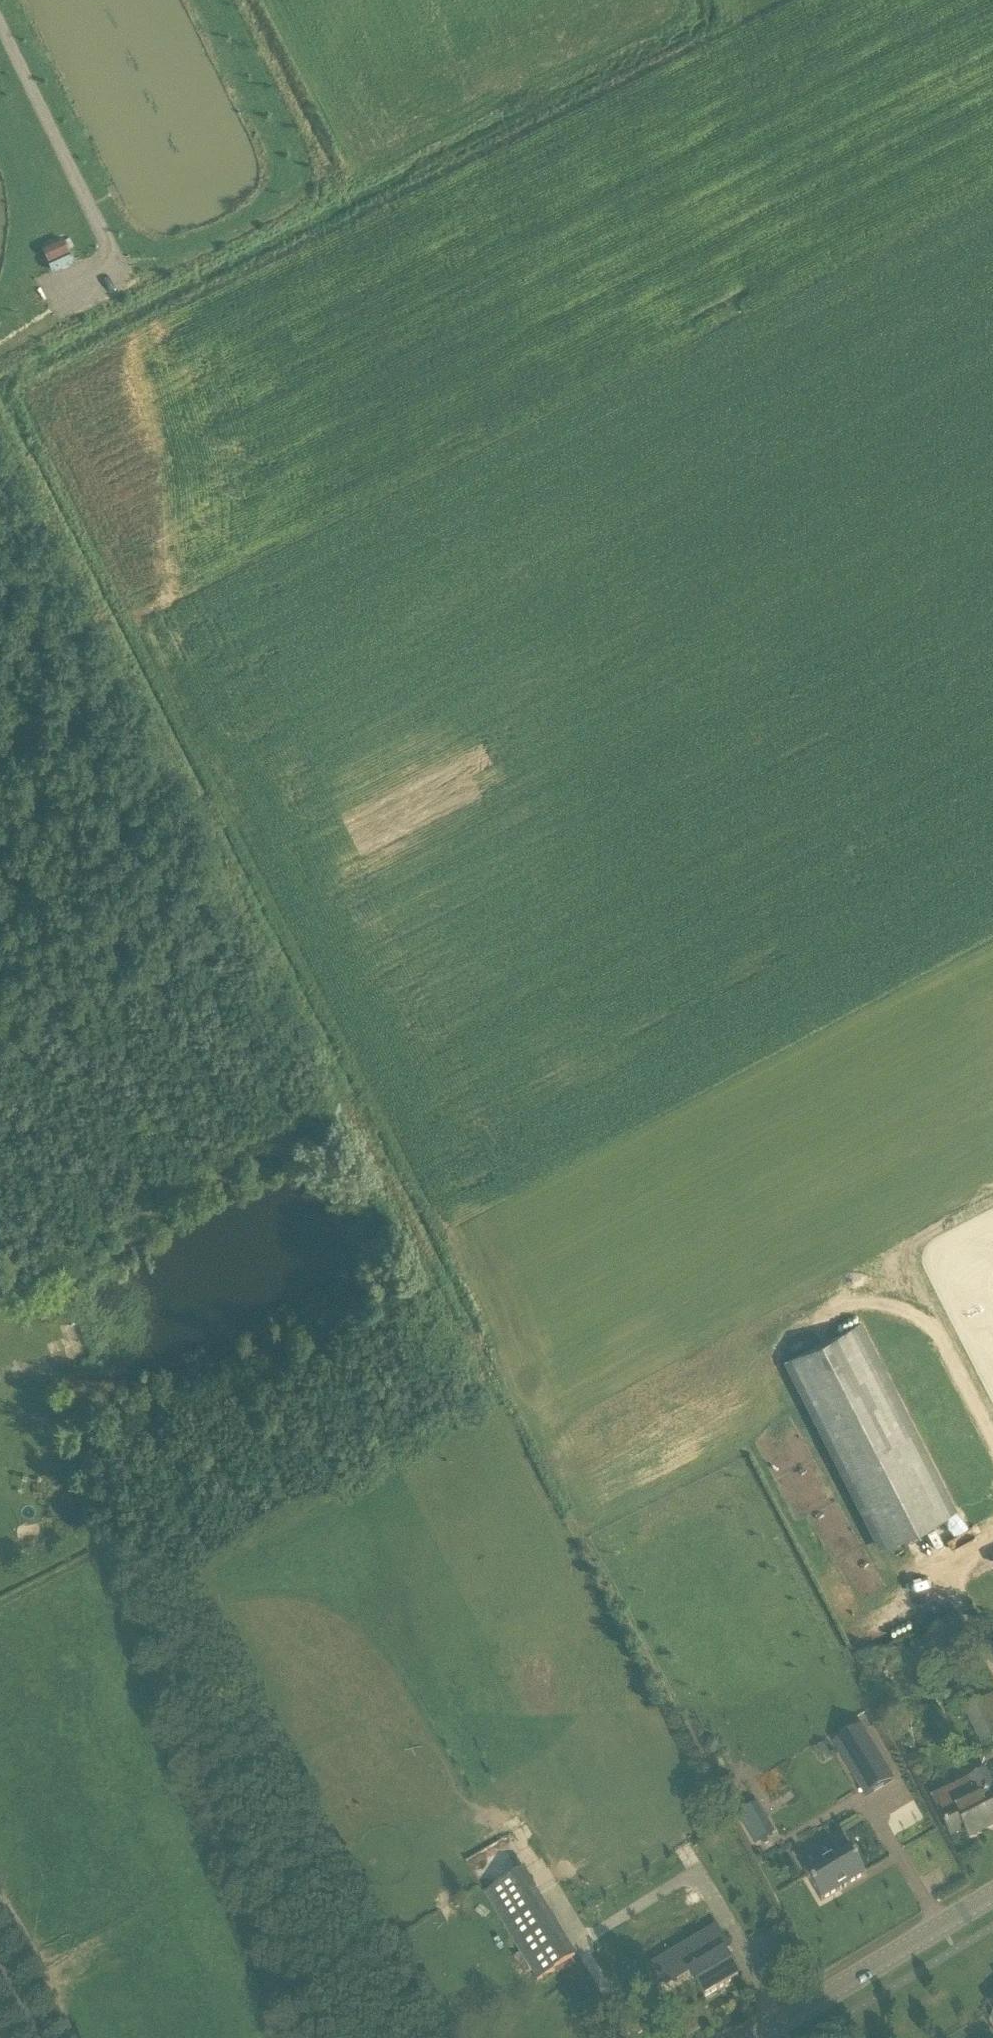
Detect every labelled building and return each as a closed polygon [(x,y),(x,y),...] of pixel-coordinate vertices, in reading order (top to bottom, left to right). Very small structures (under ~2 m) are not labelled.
[(63,234),(42,243),(48,256),(69,247),(63,234)] [(786,1358),(790,1366),(881,1544),(956,1506),(865,1328),(861,1320),(786,1358)] [(992,1744),(992,1723),(983,1702),(979,1704),(966,1710),(985,1748),(992,1744)] [(864,1729),(836,1744),(863,1797),(891,1782),(864,1729)] [(942,1818),(951,1838),(966,1831),(970,1840),(990,1830),(989,1828),(992,1826),(992,1789),(986,1775),(971,1783),(979,1799),(942,1818)] [(770,1827),(757,1804),(738,1815),(751,1838),(770,1827)] [(840,1835),(828,1842),(835,1855),(804,1874),(821,1901),(865,1874),(849,1847),(847,1848),(840,1835)] [(524,1872),(486,1895),(538,1981),(564,1966),(568,1963),(576,1958),(524,1872)] [(725,1946),(717,1931),(660,1966),(673,1988),(691,1975),(705,1999),(739,1979),(724,1954),(721,1956),(718,1951),(725,1946)]
